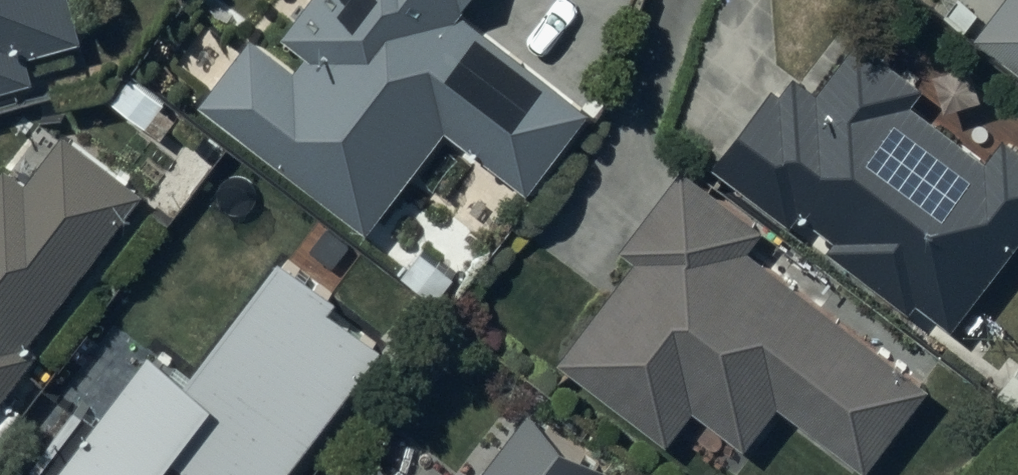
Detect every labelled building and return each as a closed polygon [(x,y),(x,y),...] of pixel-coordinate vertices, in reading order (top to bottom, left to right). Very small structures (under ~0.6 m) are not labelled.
[(77,0),(0,0),(0,98),(60,85),(49,36),(83,28),(77,0)] [(211,104),(365,228),(453,118),(535,185),(598,106),(476,7),(482,0),(315,0),(288,34),(275,23),(211,104)] [(986,28),(1017,52),(1017,0),(1007,0),(986,28)] [(732,169),(804,222),(813,210),(849,236),(841,247),(922,306),(930,295),(971,325),(1017,260),(1017,138),(1003,159),(928,103),(938,89),(868,38),(834,85),(818,73),(798,101),(773,83),(724,151),(738,161),(732,169)] [(146,190),(68,135),(37,179),(13,163),(0,181),(0,422),(52,348),(40,340),(146,190)] [(775,223),(695,167),(637,249),(646,255),(575,357),(684,433),(707,400),(769,443),(796,403),(887,467),(948,381),(757,248),(775,223)] [(302,247),(206,376),(170,349),(116,420),(92,402),(46,463),(61,474),(299,474),(397,344),(345,305),(357,288),(302,247)] [(621,470),(540,409),(490,474),(618,474),(621,470)] [(380,462),(370,474),(396,474),(380,462)]
